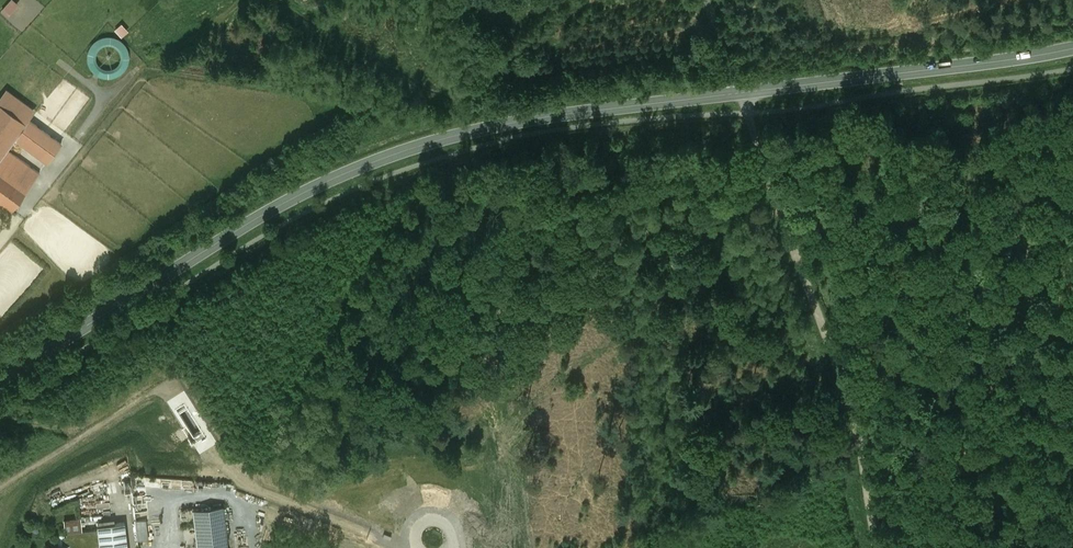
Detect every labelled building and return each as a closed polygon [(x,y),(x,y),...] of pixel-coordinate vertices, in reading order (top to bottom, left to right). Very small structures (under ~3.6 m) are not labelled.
[(22,2),(20,0),(11,0),(4,9),(12,14),(22,2)] [(124,21),(117,28),(124,36),(131,28),(124,21)] [(132,47),(119,36),(106,34),(102,39),(107,43),(114,44),(122,51),(116,59),(104,57),(97,52),(92,51),(90,63),(104,74),(119,77),(128,65),(129,59),(125,56),(132,47)] [(7,149),(15,139),(15,138),(26,124),(0,104),(0,158),(7,149)] [(61,144),(29,120),(26,124),(15,138),(15,139),(47,162),(61,144)] [(7,149),(0,158),(0,169),(27,189),(39,173),(7,149)] [(0,169),(0,203),(11,211),(27,189),(0,169)] [(194,509),(198,547),(228,547),(224,506),(194,509)] [(97,523),(97,528),(99,545),(99,547),(127,547),(124,521),(97,523)] [(97,528),(80,529),(81,546),(99,545),(97,528)] [(56,531),(57,545),(67,544),(67,547),(81,546),(80,529),(56,531)]
